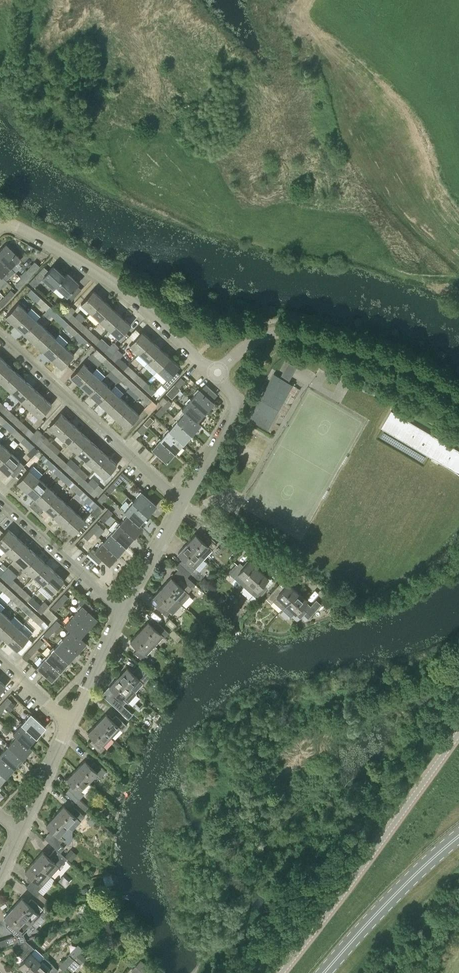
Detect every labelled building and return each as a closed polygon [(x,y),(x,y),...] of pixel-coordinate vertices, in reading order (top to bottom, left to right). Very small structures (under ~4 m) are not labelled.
[(0,250),(0,257),(11,268),(20,259),(6,244),(0,250)] [(2,276),(11,268),(0,257),(0,274),(2,276)] [(27,271),(21,278),(25,282),(39,266),(35,262),(26,270),(27,271)] [(44,267),(34,277),(29,282),(34,287),(39,282),(43,278),(54,288),(57,285),(56,285),(64,276),(53,266),(49,271),(44,267)] [(64,276),(56,285),(57,285),(67,295),(63,299),(68,304),(78,293),(74,289),(78,283),(67,273),(64,276)] [(25,282),(21,278),(15,285),(18,289),(25,282)] [(36,302),(41,297),(27,284),(19,292),(20,293),(21,294),(24,296),(33,304),(36,301),(36,302)] [(10,289),(4,296),(8,300),(15,293),(10,289)] [(90,313),(102,300),(93,291),(81,304),(90,313)] [(4,296),(0,301),(0,305),(2,307),(8,300),(4,296)] [(41,297),(36,302),(46,311),(50,306),(41,297)] [(112,308),(102,300),(90,313),(100,321),(112,308)] [(16,325),(27,312),(17,303),(6,316),(16,325)] [(59,315),(50,306),(46,311),(55,319),(59,315)] [(68,318),(72,314),(75,310),(71,306),(64,314),(68,318)] [(121,317),(112,308),(100,321),(109,329),(105,333),(105,334),(121,317)] [(27,312),(16,325),(25,334),(36,321),(27,312)] [(81,322),(72,314),(68,318),(77,327),(81,323),(81,322)] [(68,323),(59,315),(55,319),(64,328),(68,323)] [(121,317),(105,334),(115,343),(131,325),(121,317)] [(46,329),(36,321),(25,334),(34,342),(46,329)] [(81,323),(77,327),(87,336),(90,331),(91,331),(81,322),(81,323)] [(68,323),(64,328),(73,336),(78,332),(68,323)] [(55,338),(46,329),(34,342),(43,351),(55,338)] [(90,331),(87,336),(96,344),(100,340),(100,339),(91,331),(90,331)] [(78,332),(73,336),(83,345),(87,340),(78,332)] [(139,353),(151,340),(141,332),(129,345),(139,353)] [(55,338),(43,351),(53,359),(64,346),(55,338)] [(100,340),(96,344),(105,353),(109,348),(109,347),(100,339),(100,340)] [(160,349),(151,340),(139,353),(148,362),(160,349)] [(109,348),(105,353),(110,357),(116,351),(119,347),(114,342),(109,347),(109,348)] [(74,355),(64,346),(53,359),(62,368),(74,355)] [(102,362),(106,358),(96,349),(92,353),(102,362)] [(122,353),(118,349),(116,351),(110,357),(114,361),(119,357),(122,353)] [(160,349),(148,362),(157,371),(169,358),(160,349)] [(106,358),(102,362),(111,371),(115,366),(106,358)] [(179,366),(169,358),(157,371),(167,379),(162,385),(166,389),(180,374),(175,370),(179,366)] [(122,360),(118,364),(124,370),(128,365),(122,360)] [(282,373),(291,378),(298,365),(290,360),(282,373)] [(0,366),(0,381),(2,383),(14,370),(4,361),(0,366)] [(81,385),(93,372),(83,363),(71,376),(81,385)] [(115,366),(111,371),(120,379),(124,375),(115,366)] [(131,368),(127,373),(133,378),(137,374),(131,368)] [(23,379),(14,370),(2,383),(11,392),(23,379)] [(102,381),(93,372),(81,385),(90,394),(102,381)] [(255,418),(260,421),(269,426),(277,412),(285,416),(300,389),(273,373),(254,407),(259,411),(255,418)] [(124,375),(120,379),(130,388),(134,383),(124,375)] [(140,377),(136,381),(142,387),(147,382),(140,377)] [(174,384),(179,388),(185,381),(181,377),(174,384)] [(23,379),(11,392),(20,400),(32,387),(23,379)] [(111,389),(102,381),(90,394),(99,402),(111,389)] [(156,391),(147,382),(142,387),(151,395),(156,391)] [(134,383),(130,388),(139,397),(143,392),(134,383)] [(174,384),(168,391),(172,395),(179,388),(174,384)] [(191,399),(206,413),(214,404),(211,401),(217,395),(206,385),(200,391),(199,390),(191,399)] [(32,387),(20,400),(30,409),(42,396),(32,387)] [(111,389),(99,402),(109,411),(121,398),(111,389)] [(143,392),(139,397),(145,402),(149,397),(143,392)] [(42,396),(30,409),(39,418),(51,405),(42,396)] [(162,405),(167,400),(163,396),(158,401),(162,405)] [(121,398),(109,411),(118,420),(130,407),(121,398)] [(168,399),(167,400),(162,405),(161,406),(165,410),(168,407),(171,403),(172,403),(168,399)] [(206,413),(191,399),(182,409),(185,412),(186,411),(197,422),(206,413)] [(152,400),(144,409),(148,413),(156,404),(152,400)] [(1,403),(0,404),(0,410),(6,416),(10,411),(1,403)] [(165,410),(161,406),(155,413),(159,417),(165,410)] [(130,407),(118,420),(127,428),(139,415),(130,407)] [(391,410),(380,428),(458,474),(458,473),(458,472),(458,470),(458,450),(391,410)] [(10,411),(6,416),(16,424),(20,420),(10,411)] [(186,411),(185,412),(177,421),(192,434),(201,425),(197,422),(186,411)] [(58,435),(70,422),(60,413),(48,426),(58,435)] [(143,423),(147,427),(148,425),(150,427),(153,423),(152,421),(154,420),(150,416),(143,423)] [(15,428),(6,420),(2,424),(11,433),(15,428)] [(29,428),(20,420),(16,424),(25,433),(29,428)] [(192,434),(177,421),(169,430),(184,443),(192,434)] [(70,422),(58,435),(67,443),(79,430),(70,422)] [(147,427),(143,423),(137,430),(141,434),(147,427)] [(24,437),(15,428),(11,433),(20,441),(24,437)] [(44,450),(48,446),(39,437),(42,433),(38,429),(30,438),(44,450)] [(88,439),(79,430),(67,443),(76,452),(88,439)] [(184,443),(169,430),(160,439),(175,453),(184,443)] [(24,437),(20,441),(29,450),(34,445),(24,437)] [(98,447),(88,439),(76,452),(86,460),(98,447)] [(175,453),(160,439),(152,448),(167,462),(175,453)] [(1,444),(0,445),(0,464),(10,453),(1,444)] [(57,454),(48,446),(44,450),(53,459),(57,454)] [(98,447),(86,460),(95,469),(107,456),(98,447)] [(0,464),(0,467),(8,474),(20,461),(10,453),(0,464)] [(48,467),(52,463),(43,454),(39,459),(48,467)] [(57,454),(53,459),(62,467),(66,462),(57,454)] [(107,456),(95,469),(105,478),(117,465),(107,456)] [(66,462),(62,467),(72,476),(76,471),(66,462)] [(52,463),(48,467),(58,476),(62,471),(52,463)] [(26,491),(38,478),(29,469),(17,482),(26,491)] [(62,471),(58,476),(67,484),(71,480),(62,471)] [(76,471),(72,476),(81,485),(85,480),(76,471)] [(112,483),(116,486),(122,479),(118,476),(112,483)] [(38,478),(26,491),(36,500),(48,487),(38,478)] [(80,488),(71,480),(67,484),(76,493),(80,488)] [(85,480),(81,485),(94,497),(102,488),(98,484),(94,488),(85,480)] [(116,486),(112,483),(106,490),(110,493),(116,486)] [(57,495),(48,487),(36,500),(45,508),(57,495)] [(80,488),(76,493),(75,495),(79,499),(81,497),(86,502),(90,497),(80,488)] [(101,503),(108,496),(104,492),(97,499),(101,503)] [(141,492),(133,501),(148,515),(156,506),(141,492)] [(66,504),(57,495),(45,508),(54,517),(66,504)] [(86,502),(95,510),(99,505),(90,497),(86,502)] [(148,515),(133,501),(124,511),(127,514),(128,514),(139,524),(148,515)] [(76,513),(66,504),(54,517),(64,526),(76,513)] [(99,505),(95,510),(92,513),(97,517),(103,510),(99,505)] [(100,518),(104,522),(113,513),(108,509),(100,518)] [(85,521),(76,513),(64,526),(73,534),(85,521)] [(128,514),(127,514),(119,523),(135,537),(143,528),(139,524),(128,514)] [(96,522),(90,529),(94,533),(100,526),(96,522)] [(119,523),(111,532),(126,546),(135,537),(119,523)] [(0,537),(0,554),(1,555),(5,550),(6,550),(18,538),(8,529),(0,537)] [(94,533),(90,529),(83,536),(87,540),(94,533)] [(126,546),(111,532),(103,541),(118,555),(126,546)] [(195,534),(186,543),(203,559),(216,545),(205,535),(201,539),(195,534)] [(27,546),(18,538),(6,550),(15,559),(27,546)] [(103,541),(95,550),(92,548),(88,553),(98,563),(103,558),(109,564),(118,555),(103,541)] [(203,559),(186,543),(177,553),(183,558),(179,562),(190,573),(203,559)] [(36,555),(27,546),(15,559),(24,568),(36,555)] [(36,555),(24,568),(33,576),(45,563),(36,555)] [(249,560),(244,566),(240,562),(230,573),(243,586),(259,569),(249,560)] [(55,572),(45,563),(33,576),(43,585),(55,572)] [(268,578),(259,569),(243,586),(257,599),(268,588),(263,584),(268,578)] [(0,576),(9,585),(13,580),(4,571),(0,576)] [(64,581),(55,572),(43,585),(52,594),(64,581)] [(170,577),(162,586),(182,605),(190,596),(187,593),(192,588),(180,578),(176,582),(170,577)] [(13,580),(9,585),(18,593),(22,588),(13,580)] [(288,583),(283,589),(278,585),(266,598),(271,603),(273,601),(282,609),(298,592),(288,583)] [(7,586),(2,591),(11,600),(16,595),(7,586)] [(182,605),(162,586),(153,596),(159,601),(155,606),(166,616),(170,611),(174,614),(182,605)] [(22,588),(18,593),(28,602),(32,597),(22,588)] [(298,592),(282,609),(291,617),(295,613),(300,618),(303,614),(308,618),(321,604),(316,600),(311,606),(306,601),(307,600),(298,592)] [(58,600),(62,604),(68,597),(64,593),(58,600)] [(25,604),(16,595),(11,600),(21,608),(25,604)] [(41,605),(32,597),(28,602),(41,614),(49,606),(44,601),(41,605)] [(81,606),(73,615),(88,628),(97,619),(89,612),(93,607),(83,598),(78,603),(81,606)] [(62,604),(58,600),(51,607),(55,611),(62,604)] [(34,612),(25,604),(21,608),(30,617),(34,612)] [(1,611),(0,612),(0,631),(10,620),(1,611)] [(48,625),(34,612),(30,617),(39,625),(40,624),(45,628),(48,625)] [(88,628),(73,615),(65,624),(71,629),(80,637),(88,628)] [(0,631),(0,635),(7,641),(19,629),(10,620),(0,631)] [(57,620),(50,627),(54,631),(61,624),(57,620)] [(158,623),(154,627),(148,621),(139,631),(155,645),(163,636),(164,637),(168,633),(158,623)] [(20,629),(19,629),(7,641),(17,650),(29,637),(28,637),(32,632),(24,624),(20,629)] [(54,631),(50,627),(43,634),(48,638),(54,631)] [(71,629),(63,638),(78,652),(86,643),(80,637),(71,629)] [(155,645),(139,631),(130,640),(136,646),(132,650),(143,660),(147,655),(146,654),(155,645)] [(40,638),(33,645),(37,649),(43,642),(40,638)] [(78,652),(63,638),(54,647),(69,661),(78,652)] [(37,649),(33,645),(22,657),(26,661),(37,649)] [(54,647),(46,657),(60,670),(69,661),(54,647)] [(60,670),(46,657),(37,666),(52,680),(60,670)] [(136,668),(132,672),(127,667),(118,676),(131,688),(134,692),(147,678),(136,668)] [(131,688),(118,676),(109,686),(115,691),(111,695),(122,706),(126,701),(122,698),(131,688)] [(1,704),(8,711),(9,711),(5,707),(11,701),(7,697),(1,704)] [(1,704),(0,705),(0,715),(3,717),(8,711),(1,704)] [(123,715),(128,719),(132,714),(128,710),(123,715)] [(21,723),(36,736),(45,727),(30,714),(21,723)] [(105,714),(97,723),(110,734),(118,726),(121,729),(126,724),(115,715),(111,719),(105,714)] [(36,736),(21,723),(13,732),(16,736),(17,735),(28,746),(36,736)] [(110,734),(97,723),(88,732),(94,738),(90,742),(101,752),(105,747),(101,744),(110,734)] [(17,735),(16,736),(8,744),(23,758),(32,749),(28,746),(17,735)] [(23,758),(8,744),(0,753),(15,767),(23,758)] [(0,753),(0,771),(6,776),(15,767),(0,753)] [(95,761),(91,766),(85,760),(76,769),(89,782),(97,773),(101,777),(105,772),(95,761)] [(89,782),(76,769),(67,778),(73,784),(69,788),(79,799),(80,798),(84,794),(80,790),(89,782)] [(89,806),(80,798),(79,799),(76,802),(85,811),(89,806)] [(64,805),(55,815),(68,827),(77,817),(80,821),(85,816),(74,806),(69,810),(64,805)] [(72,830),(68,827),(55,815),(46,824),(52,829),(48,834),(59,844),(63,839),(68,843),(72,838),(72,830)] [(91,817),(87,822),(91,826),(95,822),(91,817)] [(43,851),(34,861),(51,876),(59,867),(66,860),(54,850),(48,856),(43,851)] [(71,850),(65,856),(71,861),(76,855),(71,850)] [(51,876),(34,861),(25,870),(31,875),(27,880),(30,882),(26,886),(45,904),(48,900),(40,893),(41,892),(38,890),(51,876)] [(13,907),(32,924),(40,915),(38,913),(43,909),(32,899),(28,903),(22,897),(13,907)] [(32,924),(13,907),(4,916),(10,922),(6,926),(15,934),(17,936),(21,931),(24,934),(32,924)] [(13,940),(12,937),(6,939),(8,945),(12,944),(19,942),(18,938),(13,940)] [(25,940),(19,942),(12,944),(14,951),(19,955),(29,944),(25,940)] [(24,959),(19,965),(27,972),(29,972),(40,961),(31,952),(35,948),(30,944),(29,944),(19,955),(24,959)] [(65,968),(74,959),(69,954),(59,965),(64,970),(65,968)] [(65,968),(71,972),(79,964),(74,959),(65,968)] [(149,968),(141,960),(130,970),(133,972),(144,972),(149,968)] [(29,972),(54,972),(57,969),(53,965),(49,969),(40,961),(29,972)]
